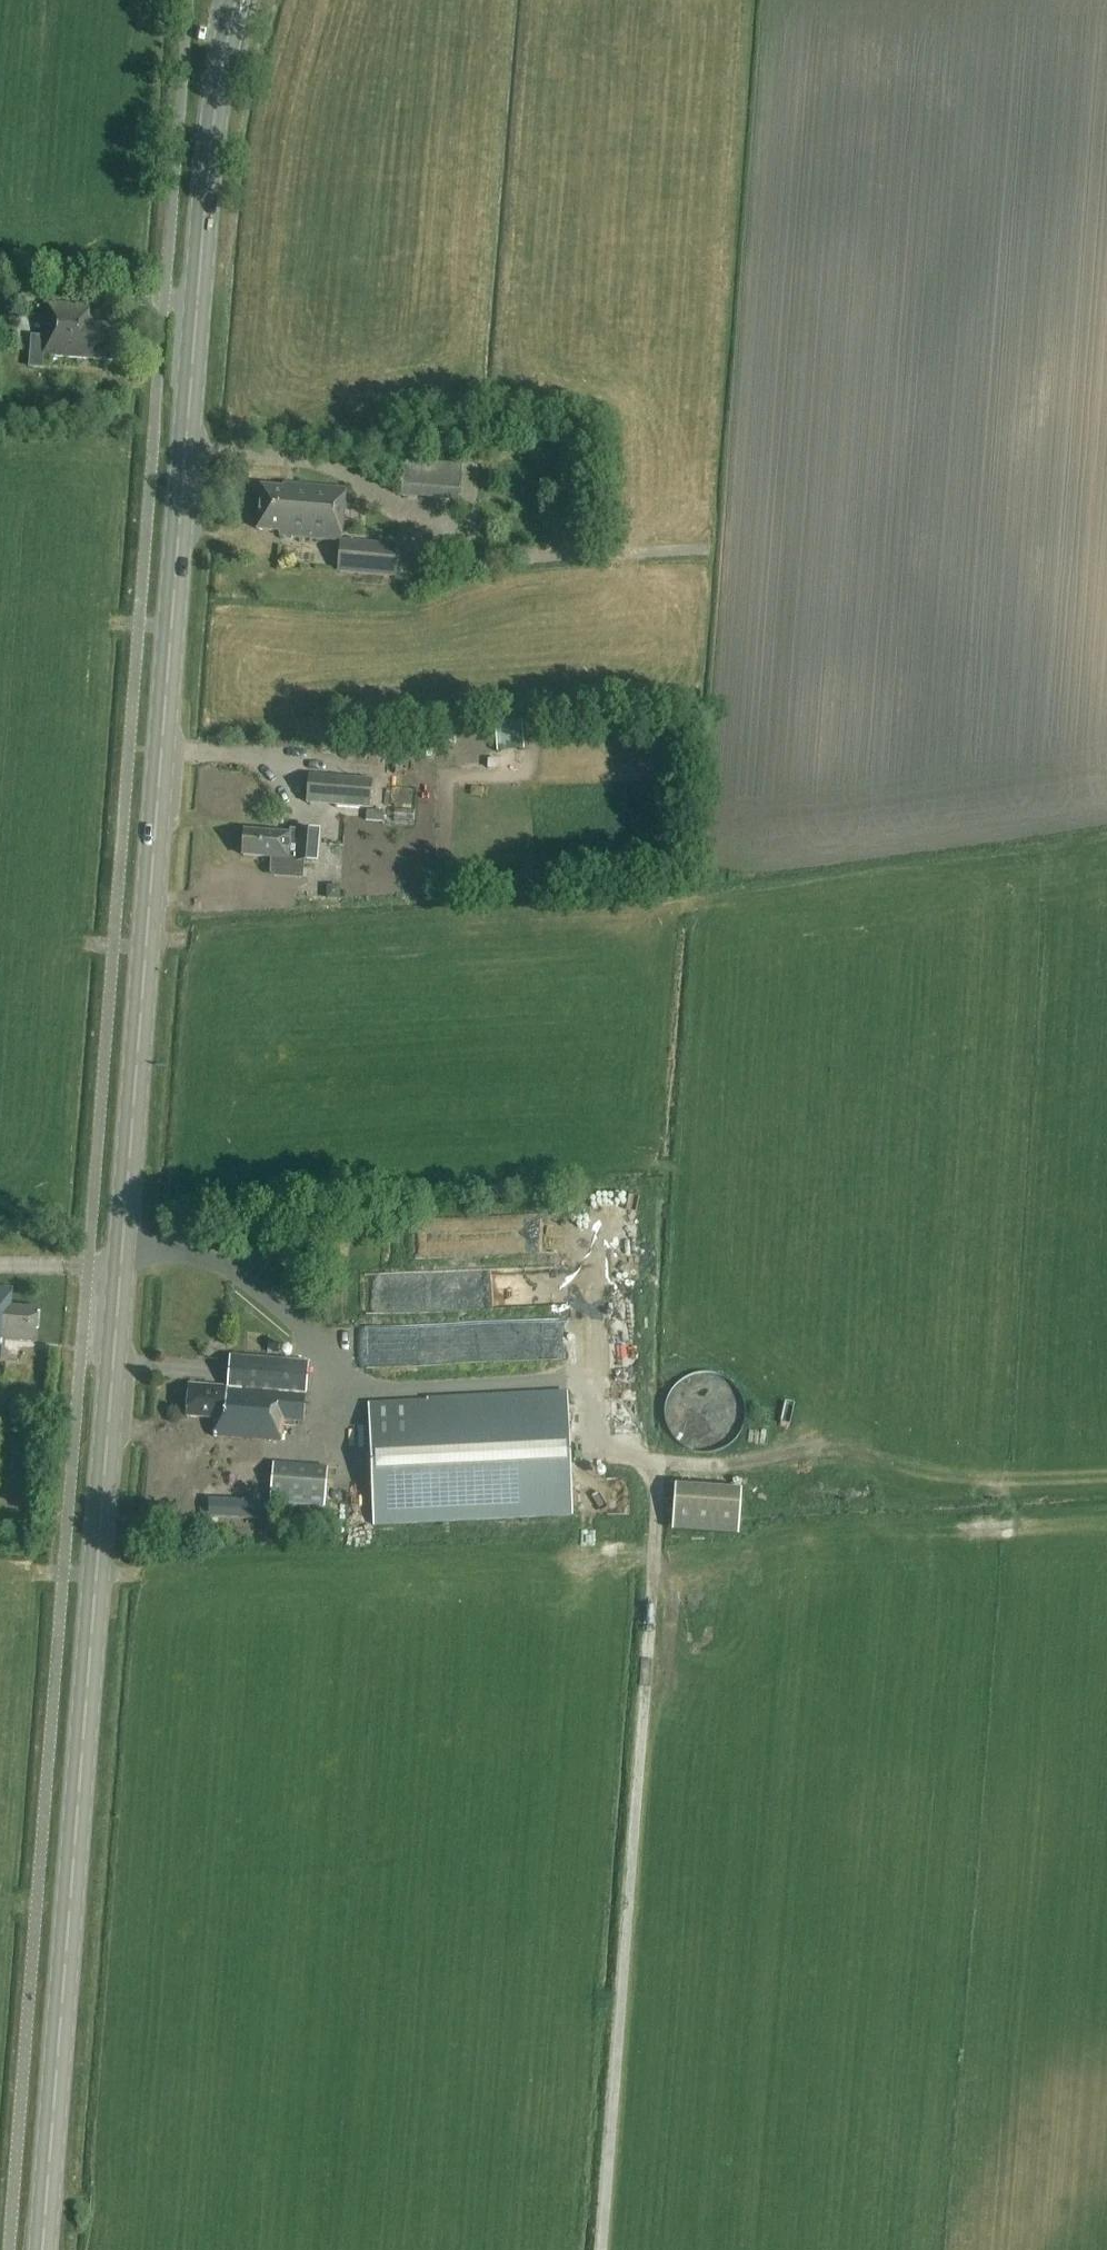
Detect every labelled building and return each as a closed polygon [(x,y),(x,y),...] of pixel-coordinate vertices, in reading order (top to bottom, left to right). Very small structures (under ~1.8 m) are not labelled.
[(47,304),(44,339),(30,339),(29,351),(43,352),(43,357),(112,362),(115,327),(88,325),(89,308),(47,304)] [(458,503),(461,465),(403,461),(400,499),(458,503)] [(338,540),(342,500),(343,490),(285,485),(285,489),(260,487),(256,531),(281,533),(281,537),(341,542),(338,573),(395,578),(398,547),(338,540)] [(361,756),(384,757),(384,743),(362,741),(361,756)] [(304,806),(368,811),(370,781),(307,776),(304,806)] [(298,832),(297,836),(244,832),(242,856),(296,860),(296,864),(317,865),(319,833),(298,832)] [(323,886),(323,901),(338,901),(338,886),(323,886)] [(11,1289),(0,1289),(0,1363),(5,1363),(7,1341),(36,1343),(38,1309),(10,1307),(11,1289)] [(215,1420),(213,1438),(281,1443),(283,1421),(304,1423),(308,1364),(229,1357),(227,1388),(189,1385),(186,1417),(215,1420)] [(572,1514),(566,1396),(368,1406),(374,1524),(572,1514)] [(325,1500),(327,1469),(273,1464),(270,1495),(325,1500)] [(741,1491),(675,1487),(671,1531),(738,1535),(741,1491)]
